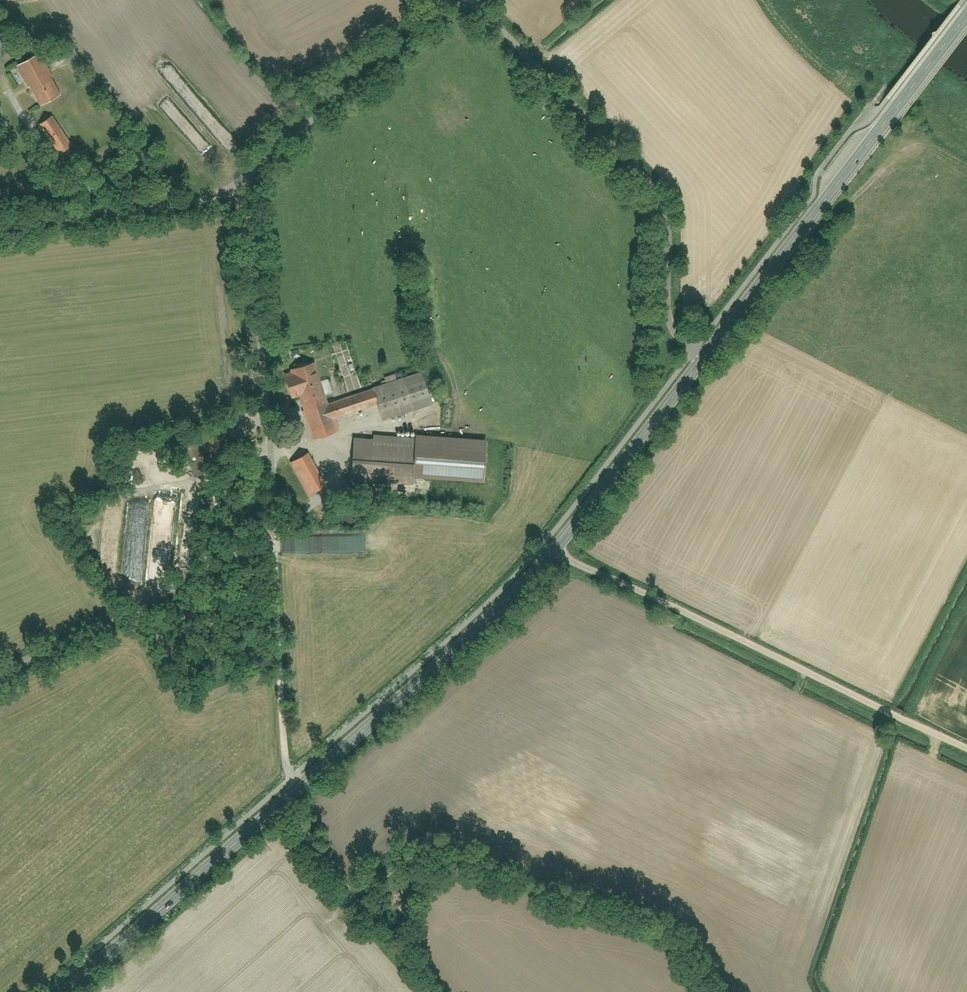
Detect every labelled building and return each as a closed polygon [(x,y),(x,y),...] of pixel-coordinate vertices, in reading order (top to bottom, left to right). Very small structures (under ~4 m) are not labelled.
[(40,54),(17,67),(42,109),(65,96),(40,54)] [(57,115),(40,127),(61,157),(78,145),(57,115)] [(380,407),(384,421),(436,404),(426,374),(375,391),(375,392),(329,406),(315,362),(291,370),(314,440),(338,432),(335,421),(380,407)] [(244,439),(237,422),(189,440),(202,475),(220,467),(214,450),(244,439)] [(419,441),(357,437),(354,481),(416,486),(419,441)] [(291,466),(307,495),(327,484),(311,455),(291,466)] [(343,510),(339,515),(341,525),(346,529),(354,530),(359,527),(363,522),(362,514),(357,508),(348,507),(343,510)]
